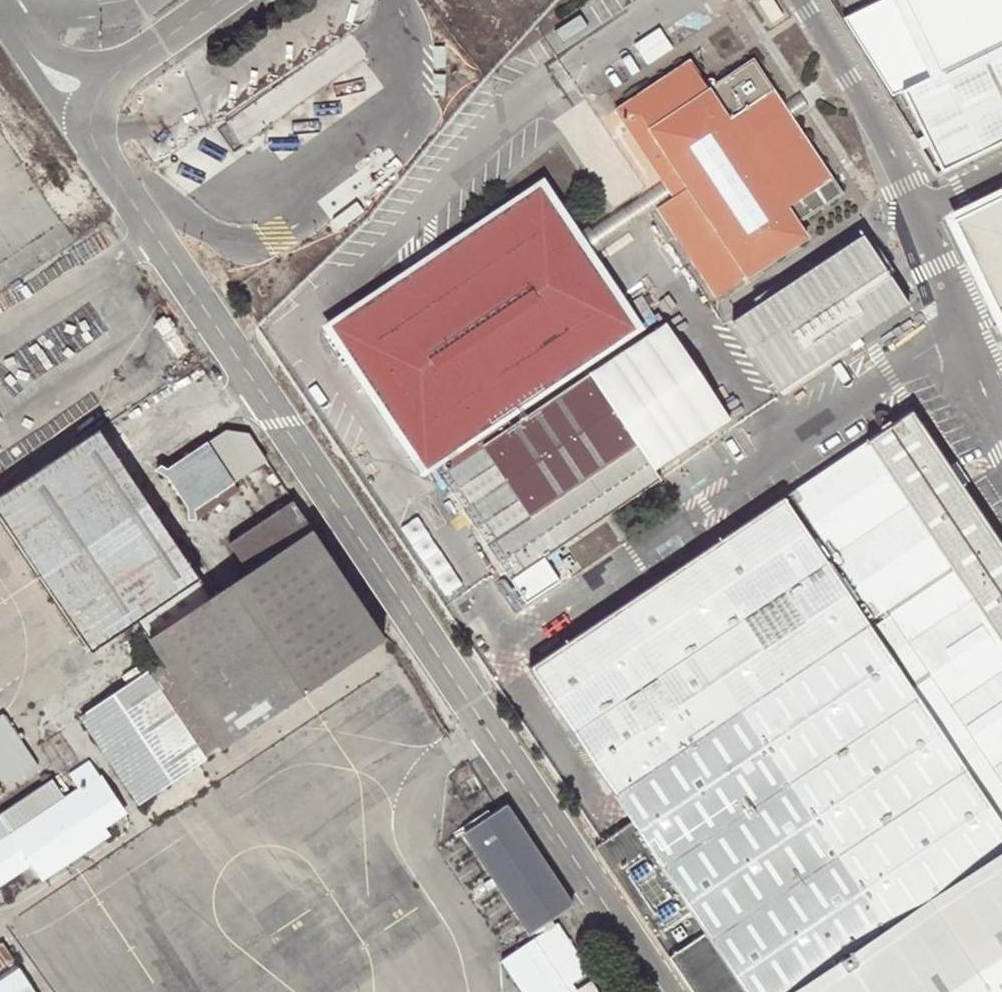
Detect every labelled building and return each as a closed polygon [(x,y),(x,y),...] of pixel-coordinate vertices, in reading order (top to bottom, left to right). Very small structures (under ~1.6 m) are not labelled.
[(764,0),(756,0),(750,4),(764,25),(775,17),(764,0)] [(904,95),(900,88),(942,68),(908,0),(861,0),(835,14),(883,105),(904,95)] [(942,68),(900,88),(904,95),(942,168),(1001,139),(1001,0),(908,0),(942,68)] [(828,176),(767,86),(754,95),(748,81),(718,99),(710,89),(690,59),(616,109),(665,183),(680,172),(745,272),(802,235),(803,231),(825,217),(817,206),(823,202),(813,185),(828,176)] [(754,95),(767,86),(750,60),(710,89),(718,99),(748,81),(754,95)] [(680,172),(665,183),(673,194),(658,204),(714,293),(745,272),(680,172)] [(839,191),(828,176),(813,185),(823,202),(839,191)] [(326,315),(420,463),(634,326),(586,251),(578,237),(540,178),(326,315)] [(673,194),(665,183),(644,196),(578,237),(586,251),(649,210),(658,204),(673,194)] [(953,221),(1001,325),(1001,197),(953,221)] [(905,306),(862,239),(729,323),(772,390),(905,306)] [(667,324),(588,374),(651,471),(729,422),(667,324)] [(434,473),(503,578),(537,557),(655,478),(651,471),(588,374),(434,473)] [(694,991),(753,991),(641,820),(658,813),(976,600),(1001,640),(1001,546),(911,409),(868,437),(953,566),(876,616),(868,621),(627,778),(631,785),(615,796),(633,823),(604,843),(597,848),(694,991)] [(192,518),(192,507),(265,459),(247,432),(224,428),(163,466),(157,463),(152,466),(164,475),(183,504),(183,508),(189,518),(192,518)] [(0,499),(0,516),(91,650),(136,620),(196,577),(100,433),(0,499)] [(868,437),(525,661),(615,796),(631,785),(627,778),(868,621),(953,566),(868,437)] [(279,484),(273,476),(270,478),(275,487),(279,484)] [(229,546),(242,565),(306,523),(293,504),(229,546)] [(127,683),(79,716),(141,807),(385,640),(306,523),(242,565),(205,591),(146,634),(162,659),(146,669),(127,683)] [(537,557),(503,578),(520,606),(554,584),(537,557)] [(205,591),(196,577),(136,620),(146,634),(205,591)] [(1001,851),(1001,640),(976,600),(658,813),(641,820),(753,991),(788,991),(826,968),(872,938),(994,857),(1001,851)] [(120,673),(127,683),(146,669),(140,660),(120,673)] [(33,863),(43,878),(110,833),(105,826),(127,812),(102,773),(98,776),(88,761),(66,775),(75,788),(63,796),(58,788),(61,786),(55,777),(0,814),(0,885),(33,863)] [(570,904),(503,804),(457,831),(525,933),(570,904)] [(994,857),(872,938),(903,984),(971,957),(1001,917),(1001,868),(994,857)] [(971,957),(903,984),(872,938),(826,968),(842,991),(1001,991),(1001,917),(971,957)] [(555,924),(497,960),(518,991),(596,991),(589,981),(575,990),(570,983),(587,972),(555,924)] [(13,965),(0,974),(0,991),(32,991),(13,965)] [(826,968),(788,991),(842,991),(826,968)]
